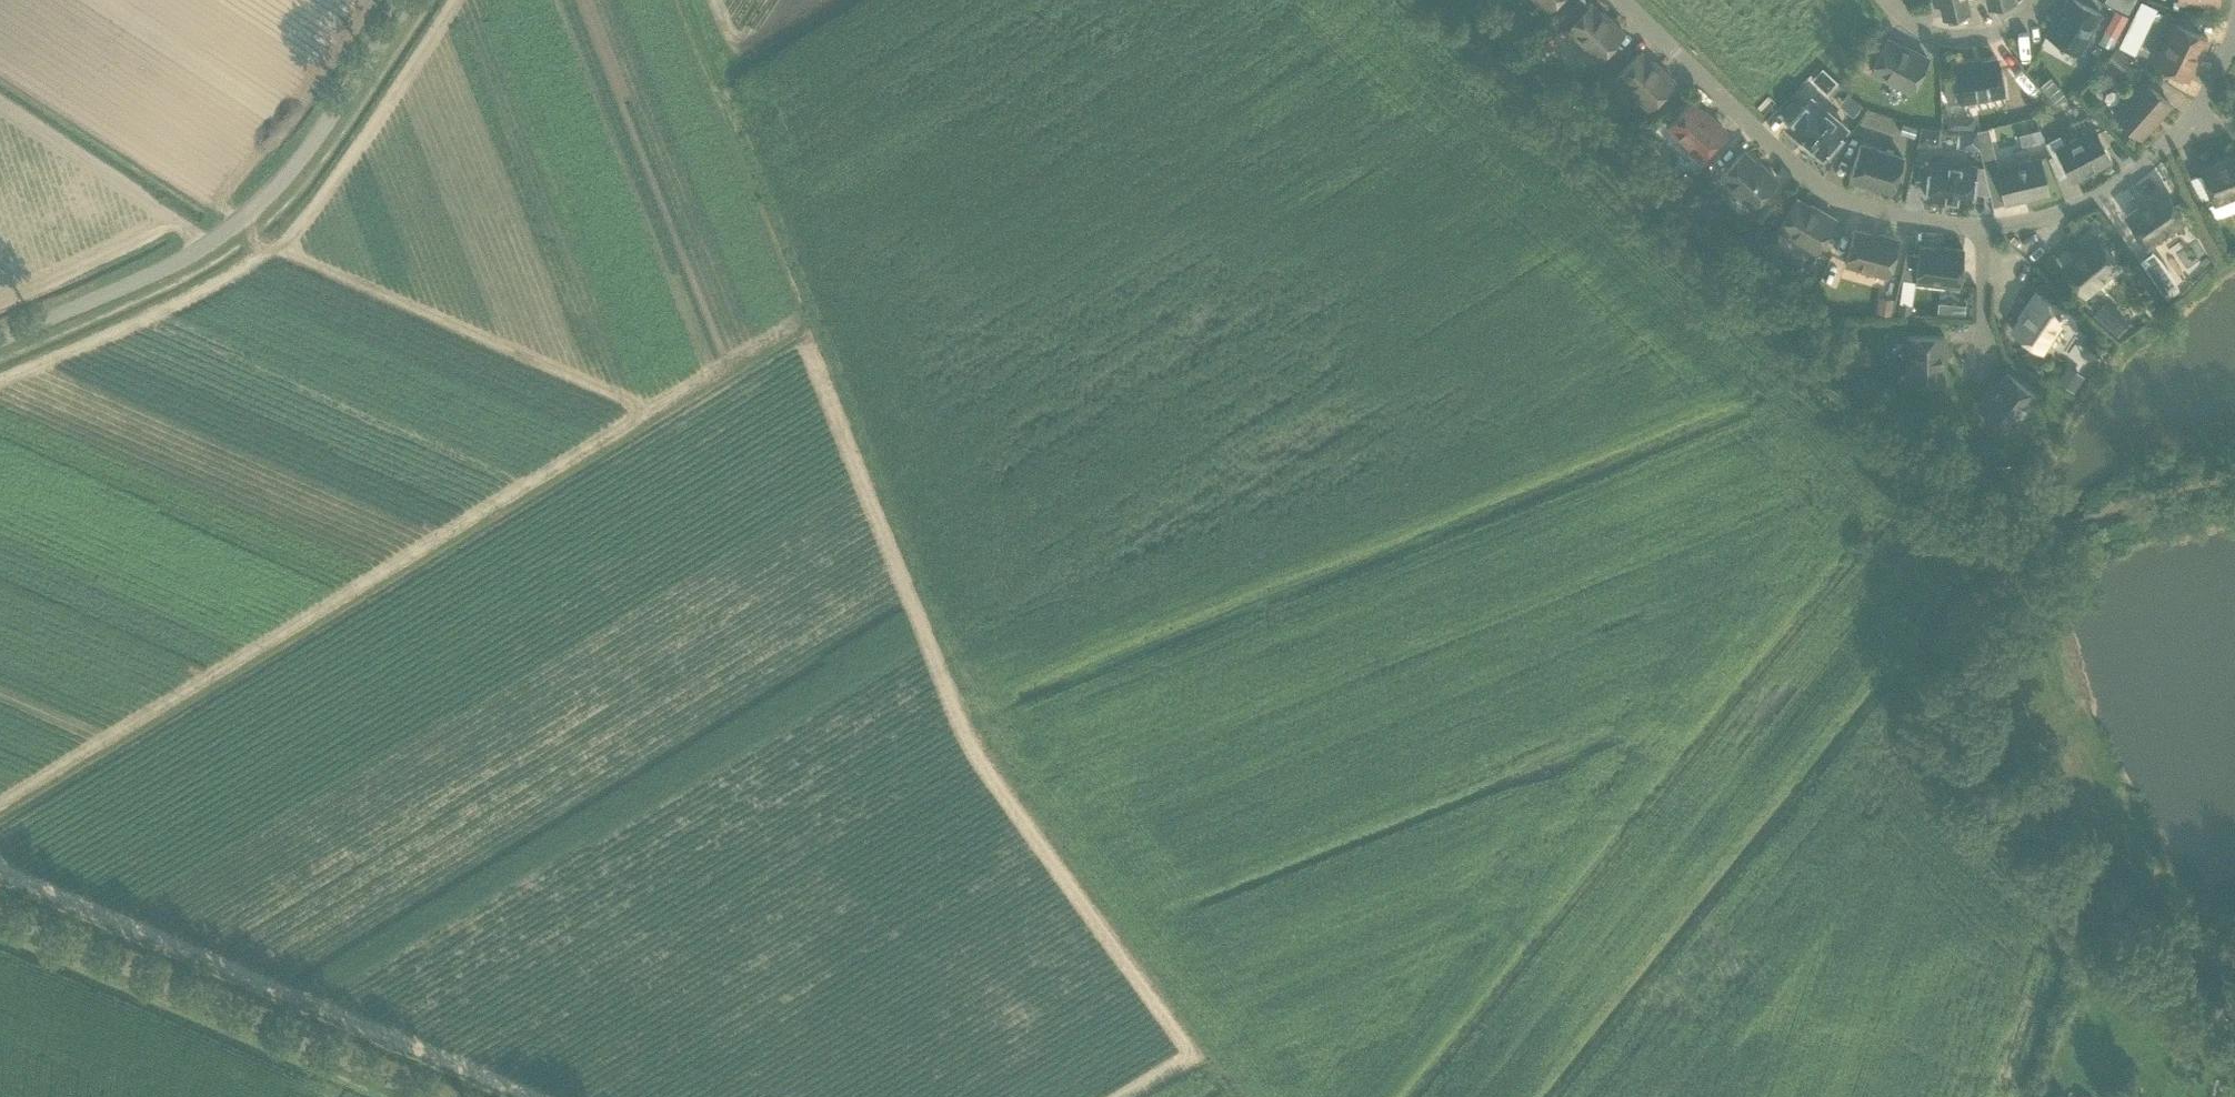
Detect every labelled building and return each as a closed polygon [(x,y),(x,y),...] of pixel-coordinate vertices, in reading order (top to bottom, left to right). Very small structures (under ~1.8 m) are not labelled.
[(1546,9),(1555,0),(1537,0),(1546,9)] [(1934,4),(1941,2),(1944,15),(1968,10),(1965,0),(1933,0),(1934,4)] [(2046,34),(2078,52),(2100,13),(2077,0),(2067,0),(2061,10),(2062,11),(2059,18),(2056,16),(2046,34)] [(1598,58),(1608,48),(1624,32),(1609,18),(1607,20),(1602,14),(1590,2),(1575,18),(1566,28),(1598,58)] [(2115,10),(2104,31),(2116,37),(2128,16),(2115,10)] [(1554,22),(1538,38),(1548,48),(1564,32),(1563,31),(1554,22)] [(2146,30),(2130,22),(2120,44),(2136,52),(2146,30)] [(2208,38),(2175,22),(2155,62),(2187,78),(2194,63),(2193,62),(2197,56),(2199,57),(2208,38)] [(1887,39),(1871,70),(1910,91),(1928,58),(1909,49),(1908,51),(1902,47),(1902,46),(1887,39)] [(2115,49),(2106,59),(2110,63),(2118,69),(2119,70),(2128,60),(2115,49)] [(1648,107),(1658,97),(1674,81),(1659,67),(1657,69),(1652,64),(1652,63),(1640,51),(1616,77),(1648,107)] [(1953,64),(1960,101),(2004,93),(1997,58),(1981,61),(1981,62),(1974,63),(1973,61),(1953,64)] [(1822,70),(1811,81),(1825,94),(1826,93),(1836,83),(1822,70)] [(2140,137),(2170,104),(2143,80),(2114,113),(2140,137)] [(2057,85),(2047,93),(2055,103),(2065,94),(2057,85)] [(1599,87),(1585,92),(1589,106),(1604,102),(1599,87)] [(1822,155),(1844,128),(1811,99),(1787,127),(1802,140),(1804,138),(1810,143),(1809,144),(1822,155)] [(1699,157),(1709,146),(1724,130),(1710,116),(1708,118),(1703,113),(1704,112),(1692,101),(1676,117),(1667,126),(1699,157)] [(1947,113),(1946,127),(1973,129),(1974,115),(1947,113)] [(1920,127),(1917,143),(1938,146),(1941,130),(1920,127)] [(2051,127),(2042,132),(2046,141),(2056,136),(2051,127)] [(1996,167),(1987,128),(1975,131),(1979,149),(1983,167),(1983,170),(1996,167)] [(2094,129),(2056,148),(2072,180),(2110,160),(2094,129)] [(1960,130),(1958,147),(1979,149),(1975,131),(1975,130),(1960,130)] [(2035,140),(2032,130),(2019,133),(2021,143),(2035,140)] [(1903,157),(1860,143),(1849,178),(1868,185),(1869,182),(1876,185),(1892,190),(1903,157)] [(1743,150),(1728,166),(1719,176),(1752,206),(1777,180),(1764,167),(1762,169),(1755,163),(1756,162),(1743,150)] [(2223,159),(2224,161),(2217,164),(2217,163),(2201,169),(2209,190),(2214,202),(2234,194),(2234,154),(2223,159)] [(2039,157),(1996,167),(2004,201),(2047,192),(2039,157)] [(1930,161),(1926,198),(1946,200),(1946,197),(1955,198),(1954,199),(1970,201),(1974,166),(1930,161)] [(1706,172),(1680,198),(1689,207),(1697,199),(1700,202),(1709,193),(1706,190),(1715,181),(1706,172)] [(1663,173),(1655,181),(1674,199),(1682,191),(1674,183),(1663,173)] [(2183,220),(2175,208),(2162,189),(2146,201),(2147,203),(2141,207),(2140,207),(2127,216),(2139,234),(2147,245),(2183,220)] [(1816,250),(1824,238),(1835,219),(1817,209),(1816,211),(1810,207),(1810,206),(1796,197),(1784,216),(1778,228),(1816,250)] [(1768,226),(1760,240),(1771,246),(1779,232),(1768,226)] [(1871,232),(1855,229),(1845,264),(1888,276),(1899,237),(1872,230),(1871,232)] [(2119,265),(2109,254),(2095,237),(2079,250),(2081,252),(2075,256),(2062,266),(2076,284),(2084,293),(2119,265)] [(1936,247),(1919,245),(1915,280),(1959,286),(1964,249),(1943,247),(1943,249),(1936,248),(1936,247)] [(1751,252),(1743,264),(1756,272),(1764,259),(1751,252)] [(2166,277),(2157,283),(2167,296),(2176,290),(2166,277)] [(2012,329),(2030,342),(2041,349),(2066,312),(2054,304),(2035,292),(2024,308),(2026,310),(2022,316),(2021,316),(2012,329)] [(1879,297),(1876,312),(1891,315),(1893,299),(1879,297)] [(1795,298),(1790,307),(1801,314),(1806,305),(1795,298)] [(1898,303),(1897,315),(1910,316),(1912,305),(1898,303)] [(1941,356),(1944,356),(1944,335),(1907,336),(1907,380),(1943,380),(1943,363),(1941,363),(1941,356)] [(2067,365),(2058,379),(2073,390),(2083,376),(2067,365)] [(2007,430),(2035,395),(2007,373),(1997,386),(1998,387),(1993,393),(1991,391),(1978,407),(2007,430)] [(2008,467),(1993,468),(1994,480),(2008,479),(2008,467)] [(2212,988),(2205,999),(2218,1008),(2225,997),(2212,988)]
